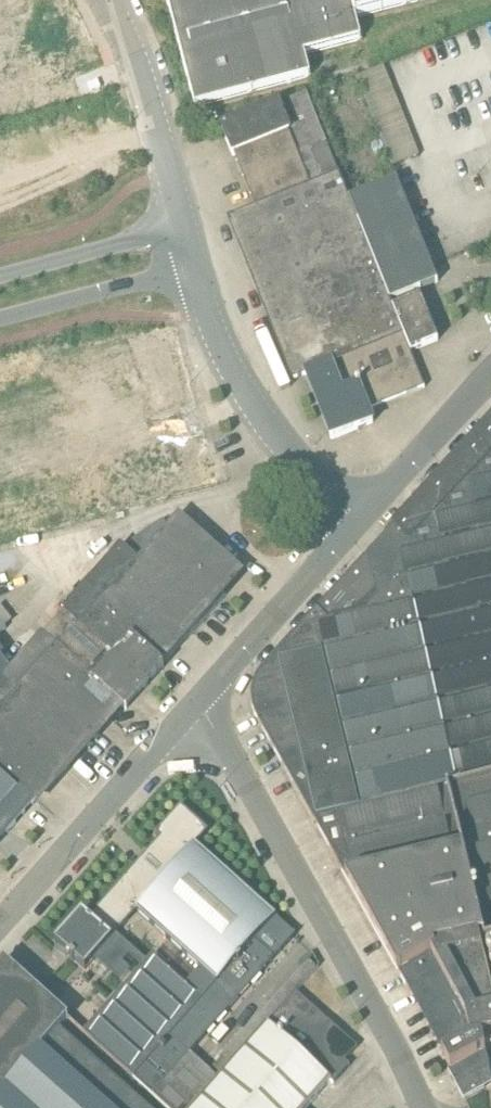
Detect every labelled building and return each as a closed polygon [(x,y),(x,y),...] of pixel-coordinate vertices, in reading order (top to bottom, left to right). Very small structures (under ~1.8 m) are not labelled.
[(50,0),(0,0),(0,17),(52,6),(50,0)] [(196,107),(312,76),(305,54),(362,40),(356,18),(423,0),(167,0),(196,107)] [(387,65),(360,75),(386,142),(413,132),(387,65)] [(100,88),(97,80),(87,84),(90,91),(100,88)] [(257,209),(340,176),(338,171),(307,95),(221,130),(232,157),(235,156),(257,209)] [(406,338),(349,200),(340,176),(257,209),(230,220),(277,338),(294,380),(305,376),(306,378),(406,338)] [(415,292),(438,283),(439,283),(398,180),(349,200),(406,338),(412,353),(438,341),(439,341),(422,298),(418,299),(415,292)] [(406,338),(306,378),(332,441),(373,423),(369,409),(426,387),(412,353),(406,338)] [(390,529),(392,530),(262,672),(256,682),(252,698),(253,707),(260,726),(412,998),(414,997),(415,999),(416,998),(447,1057),(444,1059),(460,1090),(458,1091),(466,1106),(487,1095),(482,1080),(490,1069),(485,1049),(490,1047),(490,418),(390,529)] [(124,461),(135,505),(221,483),(209,439),(124,461)] [(138,561),(124,549),(13,672),(0,656),(0,769),(37,799),(121,705),(126,709),(163,667),(159,663),(241,570),(180,515),(138,561)] [(37,799),(0,769),(0,841),(37,799)] [(137,912),(196,846),(208,832),(181,806),(155,835),(160,839),(90,918),(113,939),(137,912)] [(190,1054),(296,935),(196,846),(137,912),(168,939),(84,1034),(167,1107),(194,1107),(219,1080),(190,1054)] [(75,961),(86,970),(113,939),(90,918),(82,912),(55,942),(71,957),(70,958),(71,959),(74,962),(75,961)] [(5,961),(0,967),(0,1107),(146,1107),(59,1030),(69,1019),(5,961)] [(331,1082),(333,1085),(350,1067),(345,1062),(357,1048),(296,993),(219,1080),(194,1107),(308,1107),(331,1082)]
